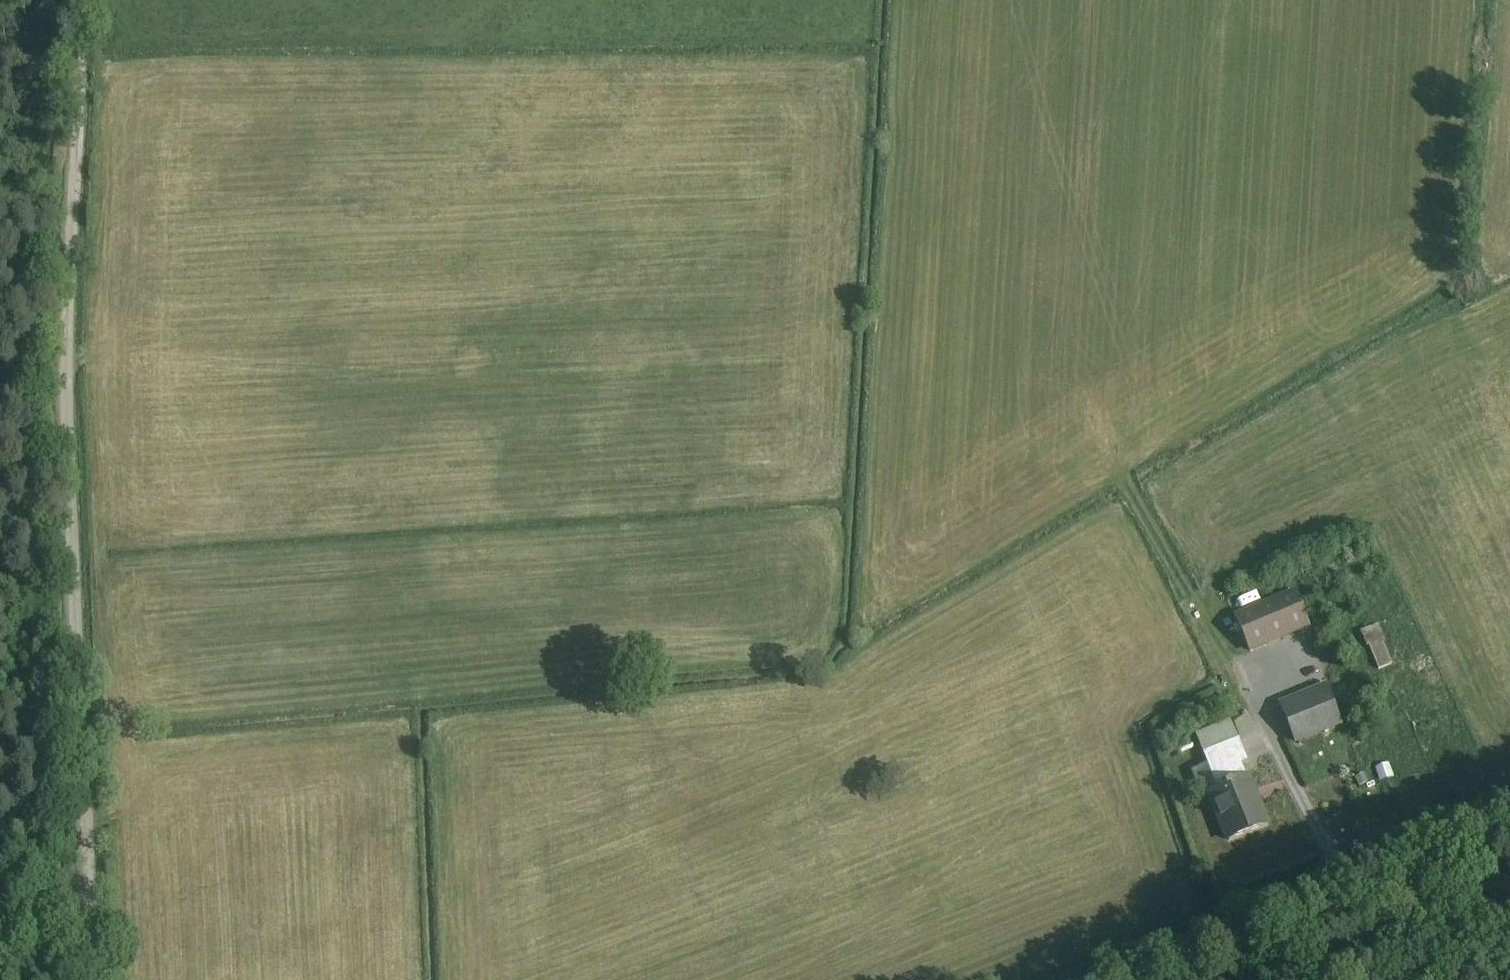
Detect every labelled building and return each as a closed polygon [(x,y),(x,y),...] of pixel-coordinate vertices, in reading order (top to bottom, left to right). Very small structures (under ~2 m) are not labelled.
[(1296,593),(1236,618),(1250,651),(1310,626),(1296,593)] [(1378,626),(1361,633),(1367,647),(1369,647),(1379,671),(1392,665),(1382,641),(1384,640),(1378,626)] [(1326,686),(1281,704),(1296,742),(1341,724),(1326,686)] [(1234,723),(1197,737),(1204,754),(1217,749),(1240,740),(1234,723)] [(1240,740),(1217,749),(1226,773),(1243,766),(1250,763),(1240,740)] [(1243,766),(1226,773),(1217,749),(1204,754),(1208,766),(1218,790),(1210,793),(1211,794),(1230,842),(1268,826),(1243,766)] [(1208,766),(1193,772),(1203,797),(1211,794),(1210,793),(1218,790),(1208,766)]
